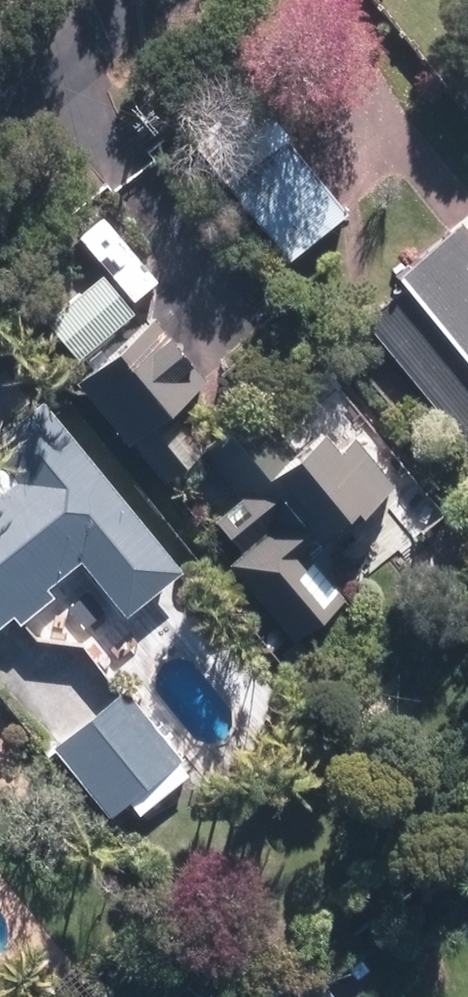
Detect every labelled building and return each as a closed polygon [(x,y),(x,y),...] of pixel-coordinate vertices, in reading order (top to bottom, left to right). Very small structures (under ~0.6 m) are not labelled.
[(185,134),(283,256),(342,208),(245,86),(185,134)] [(455,216),(389,271),(397,281),(357,313),(467,448),(467,231),(455,216)] [(144,310),(66,375),(119,438),(124,434),(159,476),(198,444),(162,402),(197,373),(144,310)] [(32,392),(0,418),(0,466),(6,473),(0,478),(0,613),(5,609),(13,619),(46,590),(40,581),(72,554),(118,609),(173,563),(32,392)] [(385,479),(345,430),(326,444),(308,420),(278,444),(248,408),(197,448),(233,493),(207,513),(234,546),(223,555),(285,633),(336,593),(300,548),(385,479)] [(293,633),(275,649),(289,666),(307,650),(293,633)] [(186,768),(119,685),(47,744),(105,813),(124,798),(134,811),(186,768)]
